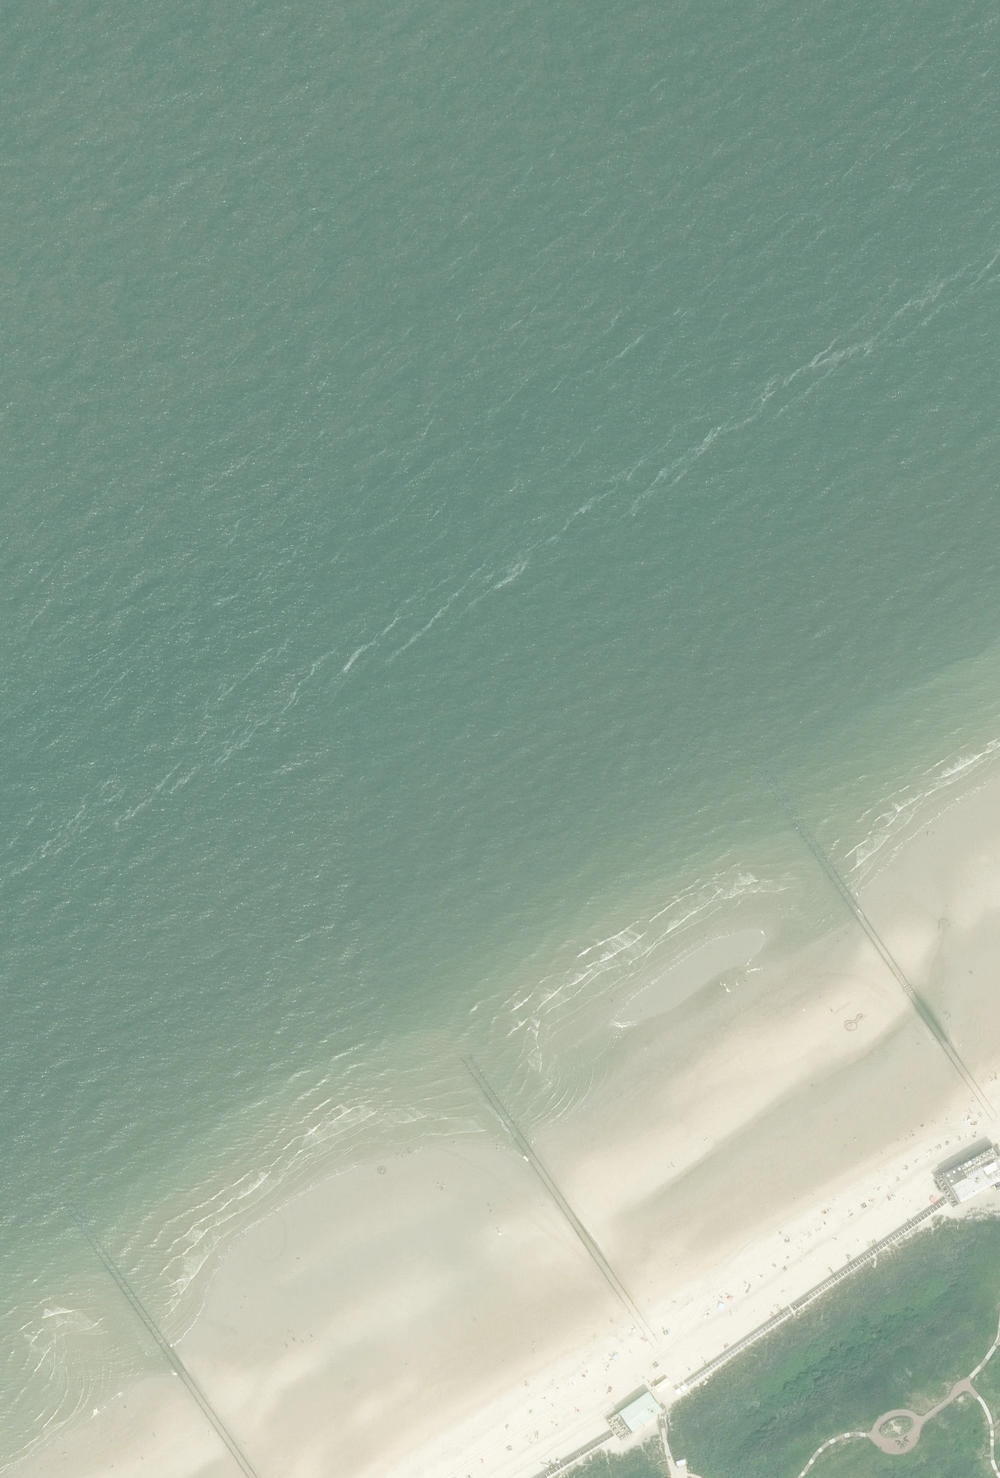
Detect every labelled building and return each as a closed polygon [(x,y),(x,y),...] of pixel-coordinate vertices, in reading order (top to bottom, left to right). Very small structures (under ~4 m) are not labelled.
[(943,1172),(961,1200),(999,1178),(999,1158),(992,1144),(943,1172)] [(635,1429),(662,1409),(650,1391),(622,1410),(635,1429)]
